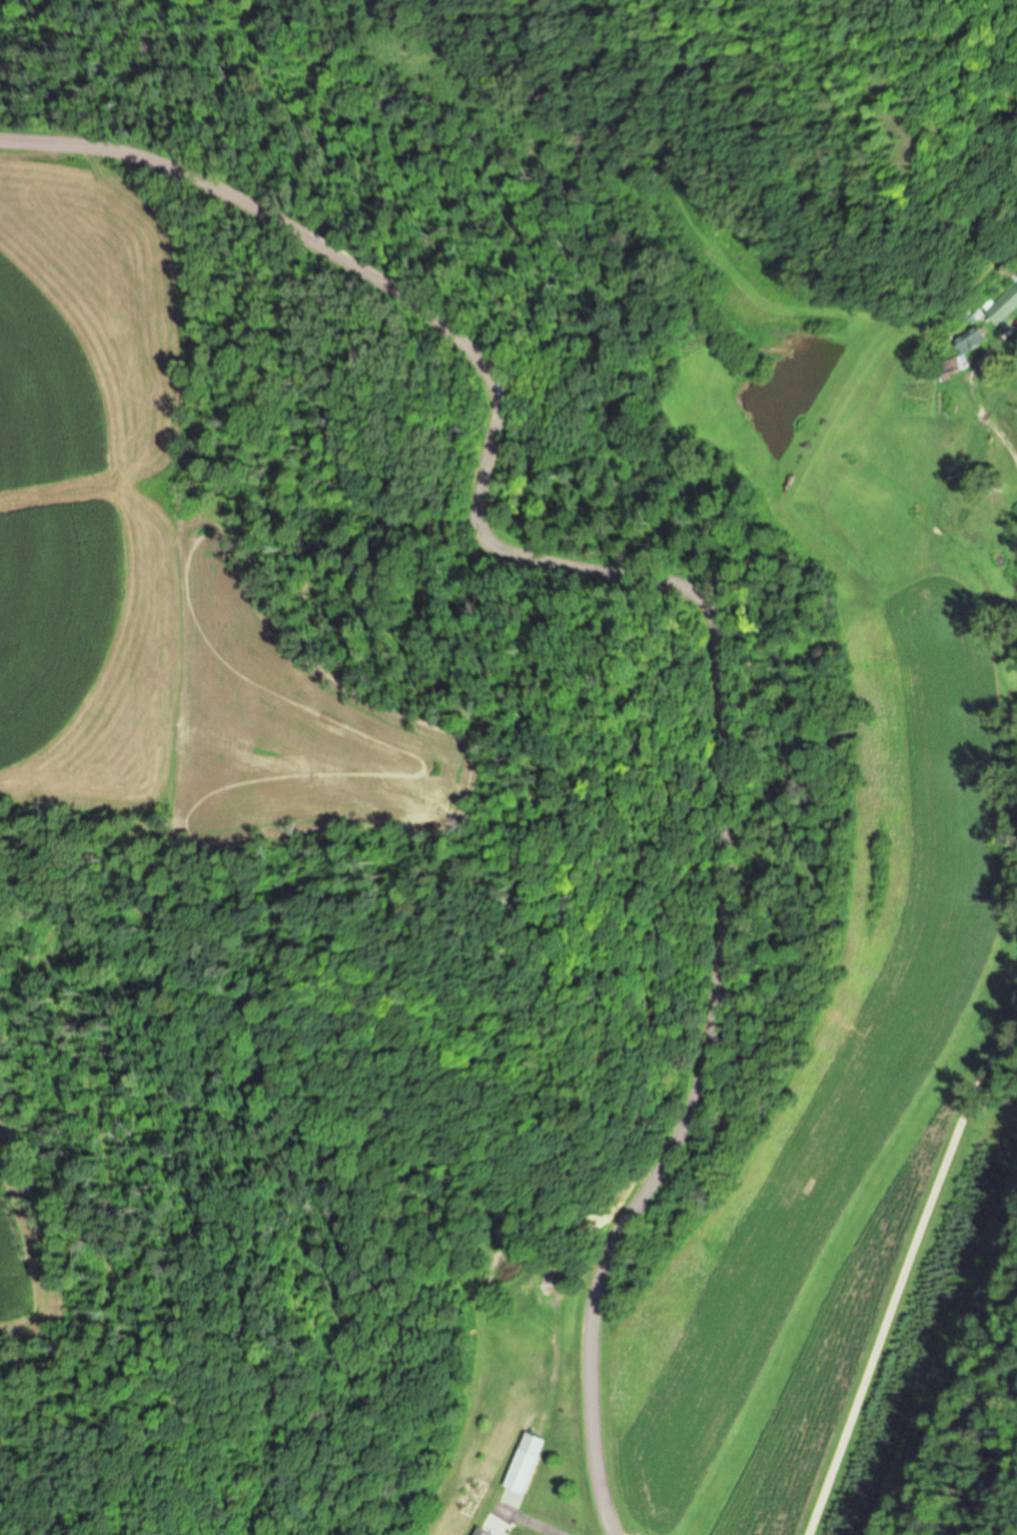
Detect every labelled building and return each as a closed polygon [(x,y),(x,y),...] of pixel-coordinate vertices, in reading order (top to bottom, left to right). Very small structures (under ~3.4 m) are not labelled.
[(1016,289),(989,317),(1000,327),(1016,310),(1016,289)] [(526,1432),(505,1487),(528,1495),(549,1440),(526,1432)] [(475,1526),(471,1534),(496,1534),(475,1526)]
